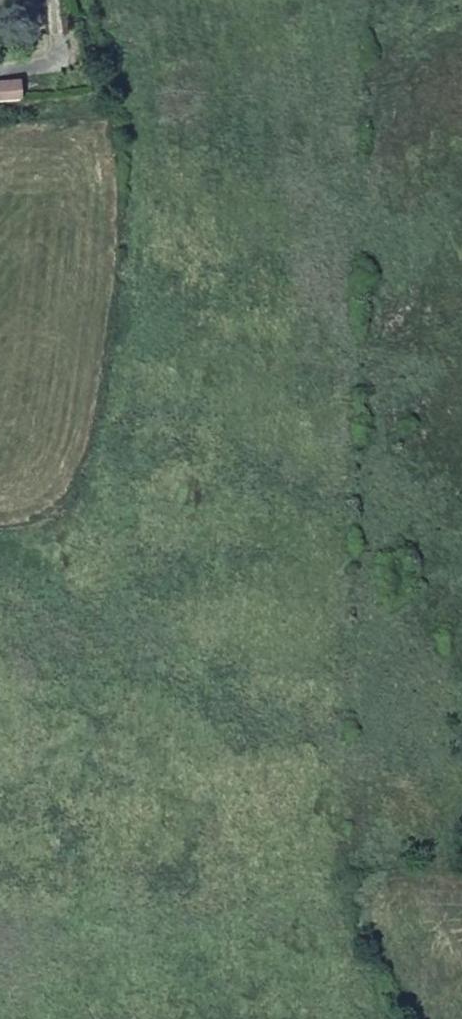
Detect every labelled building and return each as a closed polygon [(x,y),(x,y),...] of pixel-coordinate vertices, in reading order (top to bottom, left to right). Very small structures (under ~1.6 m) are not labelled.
[(22,99),(19,81),(0,83),(0,101),(22,99)]
